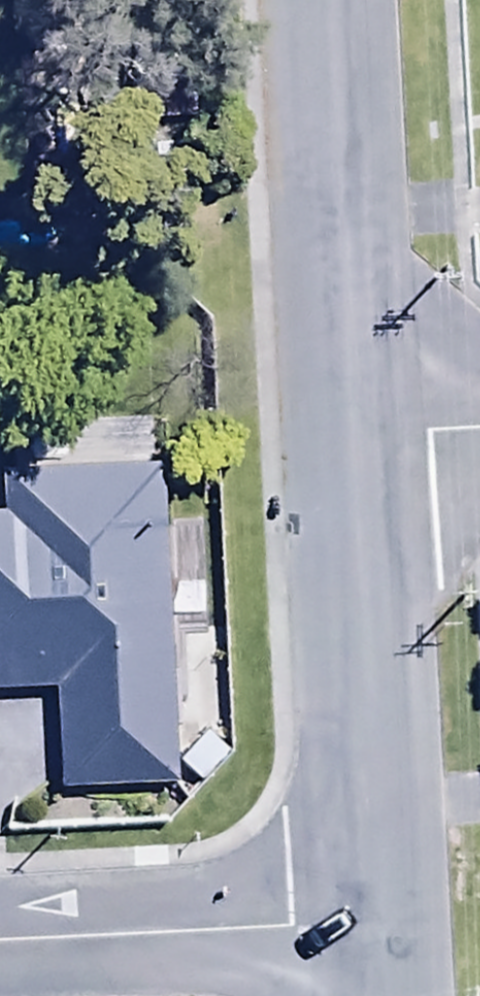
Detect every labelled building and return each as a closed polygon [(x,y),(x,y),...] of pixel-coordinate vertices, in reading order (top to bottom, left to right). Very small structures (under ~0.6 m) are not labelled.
[(60,689),(62,786),(175,783),(171,634),(202,633),(201,581),(166,582),(163,460),(152,460),(151,415),(79,417),(81,466),(2,468),(3,516),(0,516),(0,691),(60,689)]
